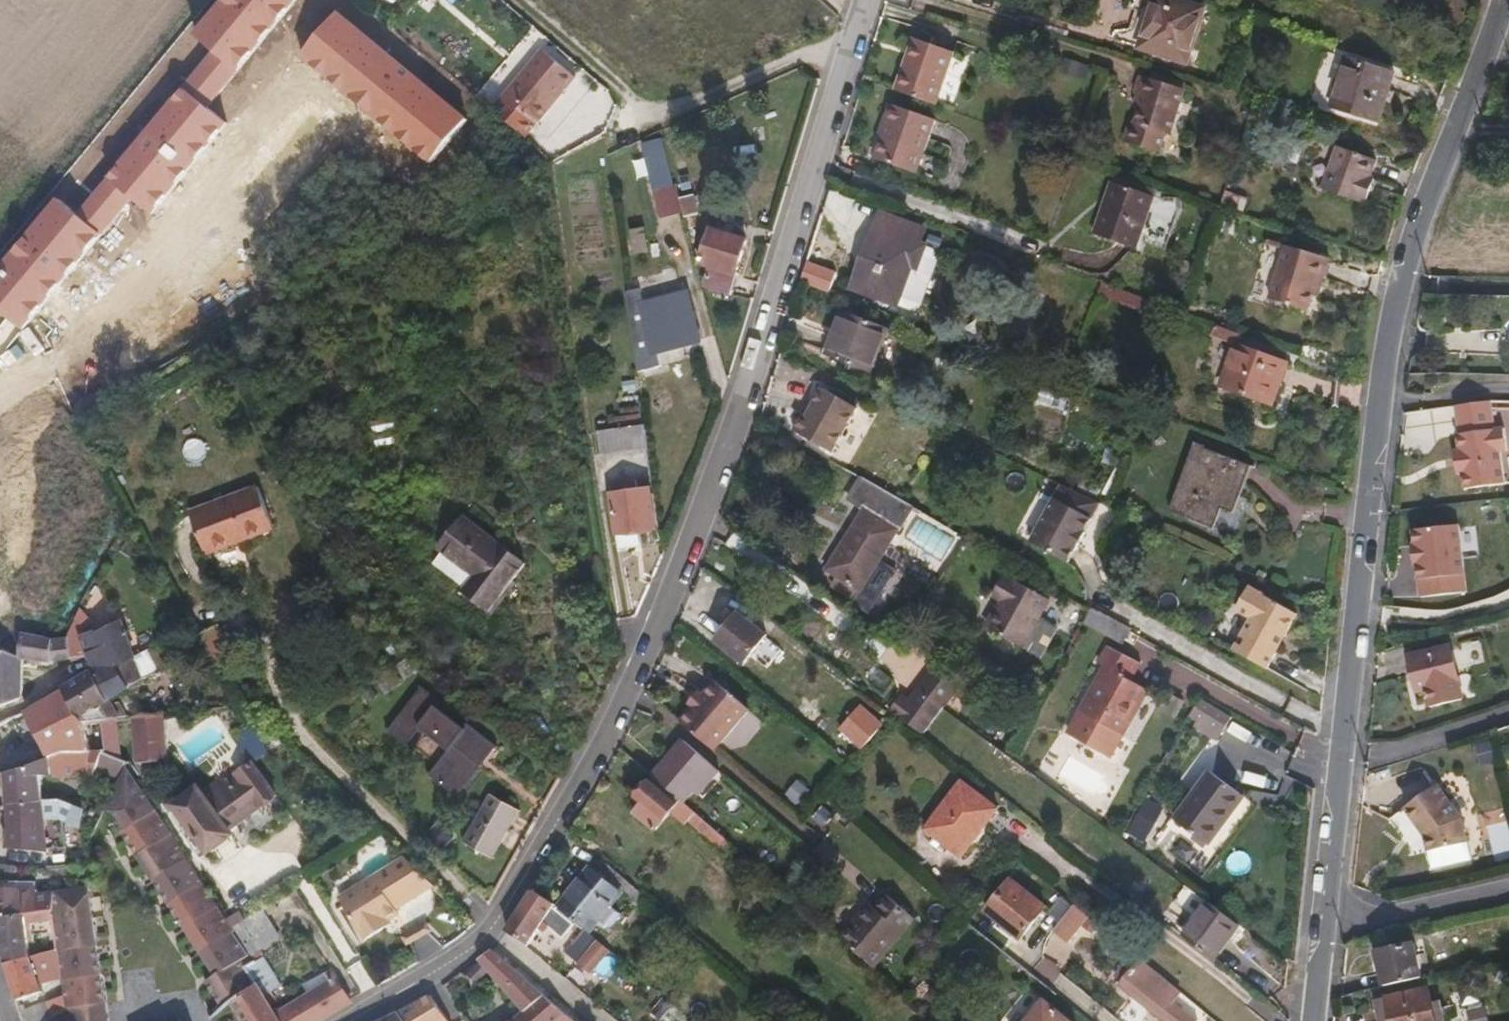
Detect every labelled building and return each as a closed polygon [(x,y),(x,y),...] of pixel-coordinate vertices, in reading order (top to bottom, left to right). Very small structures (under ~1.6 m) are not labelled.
[(212,109),(304,0),(225,0),(194,40),(213,56),(182,89),(212,109)] [(1205,11),(1173,0),(1156,0),(1141,49),(1188,65),(1205,11)] [(469,121),(340,12),(302,59),(434,163),(469,121)] [(937,107),(955,52),(921,40),(913,65),(905,63),(895,92),(937,107)] [(540,127),(577,83),(544,56),(508,101),(540,127)] [(1378,125),(1394,72),(1347,58),(1332,111),(1378,125)] [(1172,137),(1186,90),(1142,77),(1137,94),(1144,97),(1136,127),(1172,137)] [(113,178),(135,201),(153,214),(231,124),(212,109),(182,89),(113,178)] [(918,176),(936,122),(890,106),(884,124),(887,125),(874,161),(918,176)] [(673,186),(662,141),(644,146),(663,219),(685,214),(678,184),(673,186)] [(1374,191),(1382,167),(1340,152),(1324,194),(1367,208),(1368,207),(1372,208),(1378,192),(1374,191)] [(135,201),(113,178),(82,216),(105,236),(135,201)] [(1138,252),(1157,200),(1122,188),(1114,211),(1109,210),(1098,238),(1138,252)] [(63,200),(0,273),(0,310),(25,327),(105,236),(82,216),(63,200)] [(911,320),(937,251),(927,247),(921,245),(925,232),(879,215),(852,289),(874,298),(871,305),(911,320)] [(731,296),(748,242),(712,230),(701,265),(710,268),(704,287),(731,296)] [(1321,286),(1329,264),(1287,249),(1268,302),(1305,316),(1316,285),(1321,286)] [(701,340),(688,294),(646,306),(642,290),(627,293),(638,373),(662,367),(658,351),(701,340)] [(1154,315),(1159,304),(1127,292),(1123,303),(1154,315)] [(889,380),(906,337),(889,330),(843,312),(827,357),(889,380)] [(1272,405),(1287,367),(1239,348),(1239,346),(1243,335),(1217,325),(1212,338),(1236,347),(1222,387),(1272,405)] [(810,404),(804,415),(794,431),(833,453),(859,409),(824,389),(813,406),(810,404)] [(1507,452),(1505,430),(1494,431),(1491,402),(1457,406),(1461,435),(1458,436),(1460,452),(1455,453),(1458,475),(1463,475),(1465,491),(1504,486),(1500,453),(1507,452)] [(649,450),(646,426),(600,433),(603,457),(649,450)] [(1231,508),(1246,471),(1205,455),(1205,452),(1197,449),(1175,509),(1196,517),(1195,519),(1211,526),(1220,504),(1231,508)] [(860,594),(914,508),(861,478),(846,501),(862,512),(824,572),(860,594)] [(1103,487),(1084,478),(1079,489),(1099,498),(1103,487)] [(657,529),(652,490),(639,492),(637,479),(624,481),(625,493),(612,494),(618,535),(657,529)] [(1074,548),(1097,501),(1059,483),(1028,540),(1065,561),(1071,547),(1074,548)] [(275,529),(259,488),(190,514),(208,554),(275,529)] [(527,564),(465,516),(439,550),(474,578),(463,591),(490,613),(527,564)] [(987,626),(1023,648),(1040,658),(1055,630),(1038,621),(1050,600),(1014,578),(1013,580),(1004,575),(996,590),(1004,595),(987,626)] [(1280,636),(1292,613),(1245,586),(1232,609),(1246,618),(1229,650),(1262,668),(1272,650),(1271,648),(1278,635),(1280,636)] [(1116,621),(1092,608),(1085,622),(1109,635),(1116,621)] [(746,664),(767,637),(740,615),(718,642),(746,664)] [(118,669),(137,658),(123,620),(97,633),(104,651),(87,658),(92,673),(109,700),(110,702),(130,689),(130,687),(118,669)] [(1125,643),(1132,630),(1116,621),(1109,635),(1125,643)] [(239,663),(219,626),(199,636),(205,646),(221,672),(239,663)] [(104,651),(97,633),(95,630),(79,636),(87,658),(104,651)] [(53,662),(53,640),(21,635),(19,656),(25,660),(53,662)] [(71,660),(68,638),(53,640),(53,662),(71,660)] [(1142,664),(1136,661),(1111,645),(1101,663),(1108,667),(1071,735),(1110,759),(1147,690),(1132,681),(1142,664)] [(1459,684),(1450,647),(1409,657),(1417,693),(1459,684)] [(25,660),(19,656),(0,651),(0,707),(23,698),(25,660)] [(145,678),(137,658),(118,669),(130,687),(145,678)] [(886,694),(898,675),(882,664),(868,681),(886,694)] [(929,667),(894,713),(922,735),(958,689),(929,667)] [(109,700),(92,673),(63,690),(67,694),(81,717),(109,700)] [(716,751),(750,711),(716,682),(681,722),(716,751)] [(476,763),(491,744),(470,727),(466,731),(437,708),(442,703),(423,689),(389,731),(408,745),(421,729),(450,751),(432,775),(457,794),(479,766),(476,763)] [(91,751),(84,723),(81,717),(67,694),(63,690),(26,712),(50,759),(62,754),(91,751)] [(1218,740),(1222,734),(1231,716),(1200,698),(1190,716),(1198,719),(1194,726),(1218,740)] [(169,761),(165,714),(134,717),(137,763),(169,761)] [(860,749),(877,730),(858,714),(842,733),(860,749)] [(7,730),(14,726),(11,719),(0,724),(0,746),(2,745),(7,740),(7,730)] [(106,719),(103,745),(117,747),(120,721),(106,719)] [(700,795),(719,772),(684,743),(654,777),(655,778),(684,803),(694,791),(700,795)] [(45,800),(43,776),(93,774),(94,771),(120,781),(128,764),(128,763),(102,751),(91,751),(62,754),(50,759),(15,771),(5,773),(7,804),(45,802),(45,800)] [(234,928),(128,764),(120,781),(107,810),(120,816),(128,829),(124,832),(217,976),(207,982),(225,1012),(233,1006),(259,985),(248,967),(256,961),(253,956),(234,928)] [(234,838),(231,833),(262,810),(277,798),(253,766),(239,775),(236,773),(222,784),(220,781),(203,794),(197,787),(175,805),(211,853),(234,838)] [(1209,845),(1243,797),(1209,771),(1174,820),(1209,845)] [(731,844),(684,803),(655,778),(641,793),(638,798),(644,803),(637,814),(656,830),(671,812),(686,824),(687,822),(724,853),(731,844)] [(962,858),(998,810),(963,783),(926,831),(962,858)] [(1464,844),(1458,817),(1434,786),(1402,809),(1421,836),(1424,852),(1464,844)] [(493,857),(521,809),(494,793),(466,841),(493,857)] [(1146,838),(1160,807),(1145,800),(1130,831),(1146,838)] [(49,836),(45,802),(7,804),(8,848),(50,851),(49,836)] [(61,828),(60,805),(45,802),(49,836),(59,836),(59,828),(61,828)] [(97,834),(105,815),(79,807),(72,827),(97,834)] [(397,909),(436,886),(406,857),(341,898),(368,941),(392,925),(390,920),(400,914),(397,909)] [(590,934),(622,894),(638,907),(646,898),(599,859),(559,908),(585,930),(590,934)] [(55,892),(37,894),(37,882),(4,881),(0,881),(0,916),(54,909),(55,905),(55,892)] [(1021,939),(1047,909),(1011,881),(986,911),(1021,939)] [(105,981),(103,968),(90,886),(55,892),(55,905),(54,909),(55,911),(53,914),(58,950),(60,969),(64,999),(66,1011),(62,1013),(45,1020),(107,1020),(110,1019),(105,981)] [(529,946),(555,905),(534,891),(508,933),(529,946)] [(875,968),(916,921),(886,895),(877,906),(873,909),(869,906),(843,937),(840,938),(875,968)] [(1215,961),(1240,926),(1208,903),(1184,936),(1215,961)] [(1067,943),(1089,917),(1074,905),(1053,932),(1067,943)] [(53,914),(55,911),(54,909),(0,916),(0,943),(0,947),(6,964),(58,950),(53,914)] [(282,937),(264,910),(234,928),(253,956),(282,937)] [(589,953),(599,942),(590,934),(585,930),(572,946),(582,954),(589,953)] [(1422,979),(1415,945),(1378,954),(1385,987),(1422,979)] [(56,979),(54,971),(60,969),(58,950),(6,964),(19,1000),(42,991),(41,985),(56,979)] [(492,950),(478,960),(524,1011),(522,1012),(529,1020),(575,1020),(492,950)] [(283,986),(265,956),(256,961),(248,967),(259,985),(270,1004),(277,1000),(272,993),(283,986)] [(1171,988),(1170,987),(1172,986),(1140,960),(1119,986),(1163,1020),(1198,1020),(1175,1002),(1180,996),(1171,988)] [(338,977),(333,969),(308,984),(313,993),(277,1014),(281,1020),(321,1020),(354,1001),(338,977)] [(277,1014),(270,1004),(259,985),(233,1006),(236,1010),(243,1020),(281,1020),(277,1014)] [(1441,1002),(1432,1003),(1429,989),(1378,1001),(1382,1020),(1445,1020),(1441,1002)] [(431,995),(399,1012),(405,1020),(449,1020),(431,995)] [(1044,998),(1025,1020),(1070,1020),(1044,998)] [(56,999),(23,1011),(27,1020),(45,1020),(62,1013),(57,1002),(56,999)] [(66,1011),(64,999),(57,1002),(62,1013),(66,1011)] [(399,1012),(382,1020),(405,1020),(399,1012)] [(522,1012),(512,1020),(529,1020),(522,1012)]
